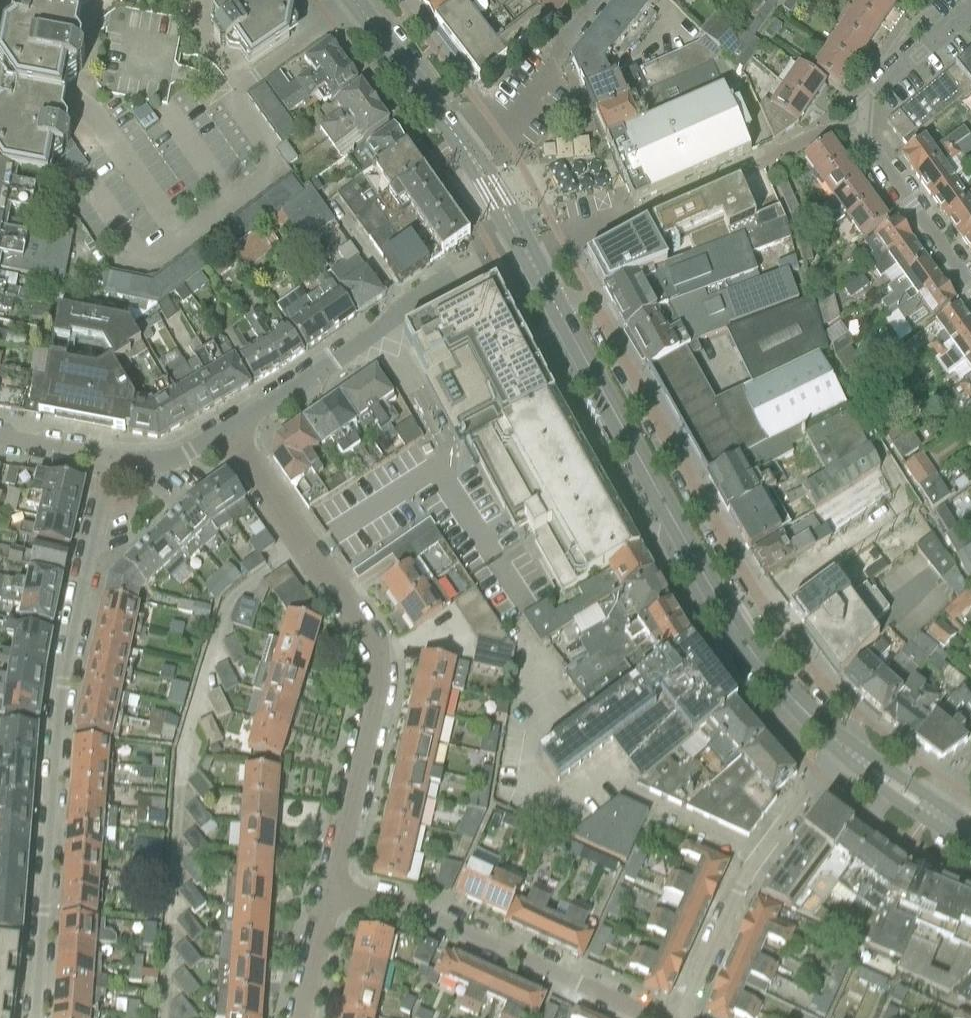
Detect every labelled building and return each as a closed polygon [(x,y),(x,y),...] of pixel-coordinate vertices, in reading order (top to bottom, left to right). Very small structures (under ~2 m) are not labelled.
[(12,12),(79,24),(82,9),(90,4),(91,0),(14,0),(12,12)] [(210,26),(214,31),(212,32),(212,36),(220,48),(223,49),(227,54),(238,54),(248,68),(289,40),(293,18),(295,8),(289,0),(215,0),(210,26)] [(422,5),(435,23),(465,0),(429,0),(422,5)] [(435,23),(453,47),(479,27),(509,0),(465,0),(435,23)] [(453,47),(464,61),(467,58),(472,65),(469,67),(479,80),(552,24),(523,0),(509,0),(479,27),(453,47)] [(552,24),(553,22),(566,5),(559,0),(523,0),(552,24)] [(571,64),(583,92),(615,77),(612,70),(655,16),(649,11),(652,7),(657,0),(621,0),(618,4),(608,17),(591,39),(581,51),(571,64)] [(765,6),(770,9),(771,10),(773,11),(780,0),(769,0),(765,6)] [(781,9),(789,15),(799,1),(798,0),(788,0),(781,9)] [(855,10),(880,27),(893,7),(883,0),(861,0),(855,10)] [(97,74),(95,75),(96,78),(96,81),(95,84),(98,88),(99,89),(102,94),(117,96),(147,102),(148,102),(151,102),(151,103),(166,105),(167,101),(170,86),(174,63),(176,49),(180,27),(182,20),(174,19),(166,17),(160,9),(145,6),(138,5),(132,9),(130,10),(117,8),(114,10),(114,11),(103,18),(100,20),(97,33),(106,25),(102,45),(97,74)] [(765,6),(751,26),(754,28),(755,29),(757,30),(759,31),(773,11),(771,10),(770,9),(765,6)] [(855,10),(841,30),(866,46),(880,27),(855,10)] [(51,178),(54,162),(62,156),(63,150),(65,150),(68,148),(69,142),(71,134),(68,131),(70,124),(62,117),(62,115),(63,112),(65,101),(65,100),(67,89),(68,86),(76,80),(78,74),(79,74),(82,72),(85,57),(83,54),(84,48),(77,40),(79,24),(12,12),(10,23),(12,26),(3,33),(0,51),(0,69),(3,74),(0,76),(0,168),(51,178)] [(720,21),(705,37),(706,39),(726,58),(733,66),(740,56),(744,50),(743,49),(742,48),(738,45),(736,43),(739,40),(720,21)] [(762,36),(770,42),(781,27),(772,21),(762,36)] [(751,26),(738,45),(742,48),(743,49),(744,50),(745,51),(752,40),(759,31),(757,30),(755,29),(754,28),(751,26)] [(841,30),(828,49),(853,66),(866,46),(841,30)] [(698,45),(695,46),(705,68),(712,65),(726,58),(706,39),(705,37),(698,45)] [(745,51),(741,57),(749,62),(761,47),(752,40),(745,51)] [(266,82),(272,92),(279,101),(281,104),(343,61),(330,41),(329,42),(304,60),(311,70),(299,79),(296,81),(288,87),(278,73),(266,82)] [(705,68),(695,46),(685,50),(695,72),(705,68)] [(853,66),(828,49),(814,70),(839,87),(853,66)] [(695,72),(685,50),(675,55),(685,76),(695,72)] [(899,114),(914,132),(916,135),(932,123),(970,90),(970,54),(955,67),(955,68),(899,114)] [(685,76),(675,55),(665,59),(675,81),(685,76)] [(741,57),(734,67),(741,73),(749,62),(741,57)] [(675,81),(665,59),(655,64),(665,85),(675,81)] [(343,61),(281,104),(286,111),(288,114),(305,101),(308,99),(316,93),(323,102),(327,101),(357,80),(343,61)] [(665,85),(655,64),(646,68),(655,89),(665,85)] [(626,102),(594,115),(605,141),(638,128),(723,90),(712,65),(705,68),(695,72),(685,76),(675,81),(665,85),(655,89),(646,93),(626,102)] [(824,85),(807,73),(798,67),(785,87),(811,104),(824,85)] [(655,89),(646,68),(637,72),(646,93),(655,89)] [(583,92),(594,115),(626,102),(646,93),(637,72),(635,69),(615,77),(583,92)] [(246,96),(253,106),(272,92),(266,82),(246,96)] [(318,127),(326,138),(371,106),(368,101),(371,99),(361,85),(334,103),(340,112),(318,127)] [(763,101),(758,109),(773,142),(774,142),(797,125),(811,104),(785,87),(771,107),(763,101)] [(605,141),(613,161),(633,205),(664,190),(750,152),(743,135),(749,132),(737,103),(730,106),(723,90),(638,128),(605,141)] [(253,106),(260,115),(279,101),(272,92),(253,106)] [(286,111),(281,104),(279,101),(260,115),(266,125),(286,111)] [(158,123),(146,106),(132,116),(144,133),(158,123)] [(371,106),(326,138),(342,160),(353,152),(353,148),(388,123),(378,108),(374,111),(371,106)] [(293,121),(288,114),(286,111),(266,125),(273,135),(293,121)] [(914,132),(899,114),(898,113),(885,124),(901,143),(914,132)] [(301,132),(293,121),(273,135),(282,146),(285,144),(301,132)] [(392,129),(348,160),(361,180),(406,148),(392,129)] [(907,150),(900,156),(915,176),(949,151),(950,151),(953,148),(969,137),(964,129),(933,151),(924,138),(916,144),(907,150)] [(915,176),(929,196),(953,179),(963,172),(964,172),(954,159),(955,158),(959,155),(961,154),(964,158),(970,153),(970,139),(969,137),(953,148),(950,151),(949,151),(915,176)] [(804,159),(819,179),(844,161),(829,141),(804,159)] [(282,146),(275,151),(286,167),(296,160),(285,144),(282,146)] [(361,180),(337,197),(354,220),(423,171),(407,149),(406,148),(361,180)] [(75,150),(56,164),(68,181),(87,167),(75,150)] [(819,179),(833,198),(858,180),(844,161),(819,179)] [(42,202),(43,190),(15,185),(15,184),(18,172),(0,169),(0,195),(42,202)] [(354,220),(368,240),(437,192),(423,171),(354,220)] [(292,174),(281,182),(296,201),(306,194),(292,174)] [(944,217),(970,197),(970,192),(966,196),(953,179),(929,196),(944,217)] [(833,198),(847,217),(872,199),(858,180),(833,198)] [(315,181),(308,186),(314,195),(321,190),(315,181)] [(281,182),(271,190),(286,209),(296,201),(281,182)] [(739,183),(651,222),(653,225),(662,246),(675,240),(677,246),(688,241),(694,256),(785,221),(779,207),(765,213),(754,218),(749,205),(739,183)] [(786,183),(776,188),(783,202),(793,198),(786,183)] [(307,194),(283,213),(305,244),(333,222),(323,209),(314,195),(308,186),(304,189),(307,194)] [(271,190),(261,198),(275,217),(286,209),(271,190)] [(368,240),(382,259),(401,245),(402,246),(451,211),(437,192),(368,240)] [(8,220),(10,210),(39,215),(41,202),(0,195),(0,219),(8,220)] [(944,217),(958,237),(970,228),(970,197),(944,217)] [(261,198),(250,206),(265,225),(275,217),(261,198)] [(793,198),(783,202),(790,217),(800,213),(793,198)] [(872,199),(847,217),(861,237),(886,219),(872,199)] [(250,206),(240,213),(254,233),(265,225),(250,206)] [(469,236),(451,211),(402,246),(401,245),(382,259),(400,285),(469,236)] [(240,213),(230,221),(244,241),(254,233),(240,213)] [(68,257),(72,234),(8,222),(8,220),(0,219),(0,245),(68,257)] [(868,262),(873,268),(911,240),(896,220),(864,243),(874,258),(868,262)] [(230,221),(219,229),(234,248),(244,241),(230,221)] [(666,266),(605,289),(611,300),(610,301),(626,329),(655,313),(713,290),(713,288),(756,272),(750,254),(790,239),(786,221),(785,221),(694,256),(666,266)] [(586,256),(605,289),(667,265),(645,225),(626,235),(625,234),(586,256)] [(958,237),(970,255),(970,228),(958,237)] [(219,229),(209,237),(223,256),(234,248),(219,229)] [(804,230),(794,232),(798,248),(808,246),(804,230)] [(257,233),(233,251),(241,262),(255,251),(265,244),(257,233)] [(209,237),(198,245),(213,264),(223,256),(209,237)] [(896,269),(902,278),(926,260),(911,240),(873,268),(881,280),(896,269)] [(63,282),(68,257),(0,245),(0,270),(63,282)] [(198,245),(188,253),(203,272),(213,264),(198,245)] [(808,246),(798,248),(802,264),(812,262),(808,246)] [(188,253),(178,260),(192,280),(203,272),(188,253)] [(330,273),(358,313),(384,295),(357,258),(346,266),(344,262),(330,273)] [(794,258),(776,265),(779,274),(787,271),(797,267),(794,258)] [(178,260),(167,268),(182,288),(192,280),(178,260)] [(890,296),(879,304),(889,318),(896,313),(909,303),(903,296),(911,290),(917,298),(940,281),(926,260),(902,278),(886,290),(890,296)] [(167,268),(157,276),(172,295),(182,288),(167,268)] [(102,295),(115,297),(120,274),(107,271),(106,275),(103,291),(102,295)] [(626,329),(649,370),(657,365),(695,343),(724,332),(730,330),(728,325),(798,298),(789,275),(787,271),(779,274),(716,297),(713,290),(655,313),(626,329)] [(321,289),(310,297),(315,306),(312,308),(330,333),(353,317),(342,300),(335,291),(337,290),(324,272),(315,279),(321,289)] [(95,273),(91,293),(102,295),(103,291),(106,275),(95,273)] [(13,299),(18,278),(0,274),(0,297),(13,299)] [(115,297),(128,300),(132,276),(120,274),(115,297)] [(201,275),(183,288),(190,297),(207,284),(201,275)] [(128,300),(141,302),(145,279),(132,276),(128,300)] [(145,279),(141,302),(158,306),(172,295),(157,276),(145,279)] [(862,277),(843,291),(850,300),(869,287),(862,277)] [(909,303),(896,313),(911,334),(955,301),(940,281),(917,298),(909,303)] [(538,369),(539,368),(524,339),(523,339),(518,330),(504,303),(504,302),(495,284),(488,288),(408,329),(404,332),(414,350),(423,368),(428,379),(429,380),(428,380),(462,445),(467,443),(505,422),(505,423),(554,399),(538,369)] [(183,288),(175,294),(183,305),(191,299),(190,297),(183,288)] [(330,333),(312,308),(300,291),(277,307),(307,350),(330,333)] [(822,295),(812,299),(814,307),(815,309),(821,305),(824,303),(822,295)] [(11,311),(13,299),(0,297),(0,309),(11,311)] [(812,297),(805,300),(806,301),(730,330),(724,332),(751,384),(817,352),(818,354),(826,350),(815,309),(814,307),(812,299),(812,297)] [(824,303),(821,305),(827,327),(839,319),(833,297),(824,303)] [(169,302),(158,310),(165,322),(176,314),(169,302)] [(935,354),(970,328),(970,323),(958,305),(935,323),(947,339),(940,344),(938,341),(929,347),(935,354)] [(43,399),(40,417),(124,432),(131,394),(119,373),(120,373),(113,364),(125,356),(123,352),(142,340),(132,323),(59,309),(51,352),(51,353),(51,355),(47,376),(43,399)] [(254,313),(244,319),(260,343),(278,369),(303,352),(284,326),(270,336),(264,327),(266,326),(257,311),(254,313)] [(144,324),(137,329),(145,342),(152,338),(144,324)] [(934,361),(944,375),(945,376),(946,377),(954,371),(970,359),(970,328),(935,354),(938,359),(934,361)] [(237,331),(227,337),(238,356),(238,355),(245,366),(254,383),(278,369),(260,343),(247,350),(237,331)] [(24,347),(26,337),(9,334),(7,333),(0,332),(0,342),(24,347)] [(846,336),(832,347),(833,359),(849,347),(851,346),(852,345),(846,336)] [(148,351),(142,340),(123,352),(125,356),(129,362),(148,351)] [(198,341),(187,347),(192,356),(203,350),(198,341)] [(695,343),(657,365),(669,387),(697,371),(689,357),(700,351),(695,343)] [(213,344),(203,350),(230,398),(250,385),(241,369),(234,357),(224,363),(213,344)] [(849,347),(833,359),(847,378),(857,371),(854,366),(860,362),(849,347)] [(35,350),(31,373),(33,373),(47,376),(51,355),(51,353),(51,352),(35,349),(35,350)] [(186,365),(185,366),(210,409),(230,398),(203,350),(192,356),(195,361),(186,365)] [(657,365),(649,370),(707,476),(761,446),(845,405),(818,354),(826,350),(818,354),(817,352),(751,384),(739,390),(715,403),(697,371),(669,387),(657,365)] [(125,356),(113,364),(120,373),(131,366),(129,362),(125,356)] [(952,393),(957,400),(958,399),(963,396),(964,395),(965,394),(970,390),(970,359),(954,371),(964,384),(959,387),(958,388),(952,393)] [(183,362),(163,374),(174,392),(171,394),(187,422),(210,409),(185,366),(183,362)] [(29,396),(33,373),(31,373),(0,367),(0,390),(29,396)] [(389,427),(398,420),(388,405),(396,400),(387,387),(375,371),(358,383),(389,427)] [(29,396),(29,397),(43,399),(47,376),(33,373),(29,396)] [(150,400),(149,401),(149,403),(168,434),(187,422),(171,394),(163,380),(153,386),(160,399),(152,403),(150,400)] [(358,383),(342,394),(359,420),(360,424),(364,431),(374,424),(380,433),(389,427),(358,383)] [(40,417),(43,399),(29,397),(29,396),(0,390),(0,410),(40,417)] [(963,396),(968,403),(970,406),(970,390),(965,394),(964,395),(963,396)] [(338,397),(321,409),(351,452),(361,465),(368,460),(359,447),(360,446),(348,429),(357,423),(338,397)] [(149,403),(149,401),(147,400),(135,398),(129,433),(159,439),(168,434),(149,403)] [(511,508),(519,522),(523,519),(526,525),(531,534),(562,592),(639,549),(593,467),(567,423),(554,399),(505,423),(505,422),(467,443),(504,512),(511,508)] [(783,436),(790,449),(806,441),(826,475),(802,490),(815,511),(852,487),(879,470),(857,429),(869,423),(856,401),(846,406),(816,420),(801,427),(783,436)] [(321,409),(304,421),(322,447),(331,441),(343,458),(351,452),(321,409)] [(890,417),(877,426),(890,445),(902,437),(890,417)] [(301,423),(284,435),(314,478),(322,472),(310,454),(319,448),(301,423)] [(389,427),(380,433),(385,440),(387,438),(390,442),(397,438),(389,427)] [(891,448),(901,462),(921,449),(911,434),(891,448)] [(276,440),(273,460),(291,486),(300,480),(310,494),(301,500),(308,510),(328,497),(322,489),(314,478),(284,435),(276,440)] [(725,467),(708,476),(718,496),(775,463),(792,453),(790,449),(783,436),(739,459),(725,467)] [(920,457),(904,467),(905,469),(917,487),(933,476),(921,458),(920,457)] [(775,463),(718,496),(719,496),(733,522),(765,504),(762,499),(777,491),(770,479),(774,477),(781,473),(775,463)] [(9,469),(5,485),(14,488),(18,471),(9,469)] [(31,485),(29,494),(78,505),(83,481),(36,472),(34,485),(31,485)] [(226,475),(206,489),(231,524),(232,526),(252,512),(226,475)] [(933,476),(917,487),(932,509),(948,498),(933,476)] [(339,477),(322,489),(328,497),(345,486),(339,477)] [(206,489),(187,502),(211,526),(211,527),(216,534),(231,524),(206,489)] [(40,508),(37,517),(73,525),(78,505),(29,494),(26,505),(40,508)] [(7,495),(3,511),(15,513),(18,497),(7,495)] [(186,504),(170,519),(194,544),(200,550),(216,534),(211,527),(211,526),(187,502),(186,504)] [(765,504),(733,522),(749,550),(798,522),(792,510),(774,521),(765,504)] [(933,515),(946,534),(956,528),(944,508),(933,515)] [(73,525),(37,517),(35,528),(21,525),(19,536),(33,539),(32,540),(68,548),(73,525)] [(170,519),(154,535),(182,563),(184,565),(200,550),(194,544),(170,519)] [(768,544),(751,554),(765,576),(782,567),(793,561),(796,559),(799,557),(805,554),(826,542),(813,519),(805,524),(782,536),(768,544)] [(6,534),(9,523),(0,520),(0,532),(6,534)] [(429,520),(352,574),(358,581),(392,558),(433,529),(435,528),(429,520)] [(417,558),(441,541),(433,529),(392,558),(401,570),(380,584),(396,607),(433,581),(417,558)] [(957,529),(944,537),(957,558),(970,550),(957,529)] [(248,545),(255,556),(257,558),(259,557),(274,546),(265,533),(248,545)] [(154,535),(139,550),(163,574),(168,580),(169,580),(169,581),(184,565),(182,563),(154,535)] [(915,550),(940,582),(954,569),(932,537),(915,550)] [(30,567),(30,568),(42,570),(62,575),(67,551),(48,547),(35,544),(32,554),(11,549),(11,550),(6,549),(0,548),(0,560),(30,567)] [(547,601),(521,616),(539,644),(559,631),(564,628),(572,623),(570,620),(613,595),(620,591),(652,572),(639,549),(607,567),(610,572),(578,591),(582,598),(554,614),(547,601)] [(957,558),(970,580),(970,579),(970,549),(970,550),(957,558)] [(139,550),(123,565),(146,589),(147,589),(149,591),(157,583),(155,582),(163,574),(139,550)] [(257,558),(255,556),(240,566),(248,577),(265,565),(259,557),(257,558)] [(109,579),(105,598),(138,605),(140,595),(146,589),(123,565),(109,579)] [(228,566),(223,570),(235,583),(240,578),(228,565),(228,566)] [(264,582),(272,594),(294,579),(289,572),(286,567),(270,578),(264,582)] [(954,569),(940,582),(953,599),(965,588),(954,569)] [(223,570),(210,582),(222,595),(235,583),(223,570)] [(605,622),(577,639),(590,661),(599,655),(599,654),(624,636),(623,635),(670,604),(652,572),(620,591),(613,595),(615,599),(598,609),(605,622)] [(5,578),(2,589),(4,589),(3,591),(56,602),(57,602),(61,580),(61,579),(41,576),(28,573),(26,583),(5,578)] [(272,594),(280,605),(302,590),(294,579),(272,594)] [(449,604),(433,581),(396,607),(413,630),(429,619),(449,604)] [(222,595),(210,582),(202,591),(214,603),(222,595)] [(804,631),(830,667),(838,677),(839,679),(863,654),(879,638),(878,637),(872,629),(890,611),(877,595),(876,590),(870,583),(866,585),(865,586),(841,605),(838,607),(833,611),(833,610),(804,631)] [(815,589),(787,609),(804,631),(833,610),(833,611),(838,607),(830,596),(829,595),(822,585),(817,588),(815,589)] [(452,603),(461,616),(483,602),(473,588),(452,603)] [(0,601),(21,605),(18,618),(32,621),(51,625),(52,625),(57,602),(56,602),(3,591),(4,589),(2,589),(2,591),(0,601)] [(288,615),(280,641),(312,651),(321,624),(313,621),(316,611),(302,590),(280,605),(288,615)] [(956,601),(966,611),(970,606),(970,597),(966,591),(956,601)] [(104,598),(99,621),(141,630),(144,619),(135,618),(138,605),(105,598),(104,598)] [(232,626),(232,627),(251,632),(259,605),(241,600),(237,604),(233,615),(232,626)] [(966,611),(956,601),(950,606),(960,617),(966,611)] [(461,616),(469,629),(491,614),(483,602),(461,616)] [(599,655),(590,661),(565,678),(577,695),(628,658),(680,621),(670,604),(623,635),(624,636),(599,654),(599,655)] [(194,605),(192,616),(208,619),(210,609),(194,605)] [(950,606),(942,613),(953,624),(960,617),(950,606)] [(469,629),(477,641),(499,646),(508,640),(499,627),(491,614),(469,629)] [(99,621),(94,643),(128,650),(131,639),(139,641),(141,630),(99,621)] [(577,695),(592,714),(623,690),(688,642),(690,640),(680,621),(628,658),(577,695)] [(171,623),(169,636),(181,639),(184,626),(171,623)] [(937,623),(925,636),(943,649),(955,636),(937,623)] [(14,638),(13,647),(47,653),(50,635),(49,634),(30,631),(0,625),(0,635),(14,638)] [(169,636),(166,648),(179,651),(181,639),(169,636)] [(882,674),(858,698),(881,718),(899,697),(913,679),(913,680),(924,665),(931,657),(937,650),(923,639),(918,636),(897,658),(882,673),(881,674),(882,674)] [(230,662),(233,667),(236,665),(246,661),(235,637),(221,644),(230,662)] [(261,665),(272,668),(304,678),(312,651),(280,641),(269,638),(261,665)] [(477,641),(474,653),(513,661),(514,650),(508,640),(499,646),(477,641)] [(611,740),(640,780),(733,704),(733,703),(688,642),(623,690),(592,714),(537,755),(558,782),(611,740)] [(866,657),(842,682),(858,698),(882,674),(881,674),(882,673),(875,665),(889,650),(887,648),(880,642),(866,657)] [(94,643),(90,666),(132,674),(134,664),(126,662),(128,650),(94,643)] [(9,665),(44,670),(47,653),(13,647),(11,656),(0,654),(0,663),(9,665)] [(513,661),(474,653),(471,666),(511,675),(513,661)] [(422,655),(416,683),(449,690),(455,663),(422,655)] [(931,657),(924,665),(941,677),(942,676),(948,668),(931,657)] [(230,662),(226,664),(235,680),(242,677),(236,665),(233,667),(230,662)] [(226,664),(213,670),(225,694),(238,687),(235,680),(226,664)] [(41,695),(44,670),(9,665),(7,679),(6,679),(0,678),(0,690),(41,695)] [(90,666),(85,688),(119,695),(121,684),(130,686),(132,674),(90,666)] [(162,668),(159,680),(172,683),(174,670),(162,668)] [(272,668),(263,695),(296,705),(304,678),(272,668)] [(948,668),(942,676),(959,689),(965,681),(948,668)] [(899,697),(881,718),(898,731),(929,693),(929,692),(920,685),(913,680),(900,697),(899,697)] [(959,689),(940,713),(915,744),(940,763),(970,741),(970,739),(962,732),(958,728),(960,725),(956,721),(955,713),(961,706),(970,720),(970,690),(965,681),(959,689)] [(172,683),(170,691),(187,695),(189,687),(172,683)] [(416,683),(410,710),(443,718),(449,690),(416,683)] [(85,688),(80,710),(123,719),(125,708),(127,709),(129,697),(119,695),(116,694),(85,688)] [(17,716),(37,719),(41,695),(0,690),(0,714),(17,716)] [(183,711),(187,695),(170,691),(166,707),(183,711)] [(219,691),(205,697),(217,721),(230,714),(219,691)] [(929,693),(898,731),(915,744),(940,713),(932,707),(938,699),(929,692),(929,693)] [(263,695),(255,722),(288,732),(296,705),(263,695)] [(496,715),(506,716),(508,702),(498,701),(496,715)] [(635,785),(648,791),(686,758),(692,764),(721,739),(724,742),(748,721),(733,704),(640,780),(640,781),(635,785)] [(123,719),(80,710),(76,733),(110,740),(112,730),(120,731),(123,719)] [(410,710),(404,737),(436,745),(443,718),(410,710)] [(163,727),(165,717),(152,714),(150,725),(163,727)] [(165,717),(163,727),(176,731),(178,722),(165,717)] [(210,717),(197,724),(208,748),(222,741),(210,717)] [(648,791),(683,807),(763,738),(748,721),(724,742),(721,739),(692,764),(686,758),(648,791)] [(288,732),(255,722),(247,749),(280,759),(288,732)] [(0,744),(0,752),(35,755),(37,728),(0,725),(0,738),(0,744)] [(163,727),(150,725),(147,738),(159,741),(163,727)] [(173,744),(176,731),(163,727),(159,741),(173,744)] [(484,742),(495,744),(497,729),(487,728),(484,742)] [(404,737),(397,765),(430,772),(436,745),(404,737)] [(683,807),(748,837),(776,800),(772,796),(796,775),(763,738),(729,768),(683,807)] [(75,741),(73,763),(112,766),(113,757),(108,757),(109,744),(75,741)] [(216,746),(209,750),(213,758),(220,755),(216,746)] [(33,778),(35,755),(0,752),(0,776),(33,778)] [(151,760),(151,769),(164,770),(165,761),(151,760)] [(73,763),(72,785),(105,787),(106,775),(111,775),(112,766),(73,763)] [(397,765),(391,792),(424,799),(427,784),(440,787),(443,775),(430,772),(397,765)] [(245,768),(243,796),(277,798),(279,770),(245,768)] [(481,768),(478,783),(490,786),(493,769),(481,768)] [(140,769),(139,782),(152,782),(153,770),(140,769)] [(186,783),(204,803),(215,793),(198,773),(186,783)] [(31,800),(33,778),(0,776),(0,798),(31,800)] [(490,786),(478,783),(476,797),(488,799),(490,786)] [(72,785),(70,806),(109,809),(109,800),(104,800),(105,787),(72,785)] [(391,792),(385,819),(418,827),(424,799),(391,792)] [(243,796),(241,824),(275,826),(277,798),(243,796)] [(29,823),(31,800),(0,798),(0,821),(29,823)] [(647,812),(618,798),(570,837),(625,862),(647,812)] [(138,799),(137,811),(149,812),(164,813),(165,801),(138,799)] [(184,811),(201,831),(213,821),(195,801),(184,811)] [(765,886),(760,896),(790,909),(796,901),(803,892),(804,890),(809,883),(819,870),(852,826),(833,812),(824,805),(818,814),(765,886)] [(70,806),(69,828),(102,830),(114,831),(116,810),(109,809),(70,806)] [(467,809),(463,820),(469,823),(463,836),(473,840),(479,827),(485,813),(467,809)] [(149,812),(137,811),(136,825),(148,826),(149,812)] [(500,826),(515,832),(519,822),(505,816),(500,826)] [(385,819),(379,846),(412,854),(418,827),(385,819)] [(27,847),(29,823),(0,821),(0,845),(27,847)] [(519,822),(515,832),(528,837),(532,827),(519,822)] [(241,824),(239,852),(273,854),(275,826),(241,824)] [(798,913),(813,920),(822,908),(832,894),(852,866),(871,840),(852,826),(819,870),(804,890),(811,895),(798,913)] [(646,827),(639,843),(649,847),(657,832),(646,827)] [(69,828),(67,849),(106,852),(106,843),(101,843),(102,830),(69,828)] [(113,852),(114,831),(102,830),(101,843),(106,843),(106,852),(113,852)] [(182,839),(199,859),(211,849),(193,830),(182,839)] [(548,834),(544,844),(560,851),(574,858),(579,848),(564,841),(548,834)] [(473,840),(463,836),(456,853),(465,857),(473,840)] [(852,866),(832,894),(840,901),(841,902),(850,908),(857,900),(858,897),(890,854),(871,840),(852,866)] [(135,841),(134,854),(161,856),(162,843),(135,841)] [(684,844),(679,854),(699,863),(700,863),(695,872),(719,883),(728,864),(704,853),(704,854),(684,844)] [(26,870),(27,847),(0,845),(0,868),(26,870)] [(412,854),(379,846),(372,874),(405,882),(412,854)] [(67,849),(65,870),(99,873),(100,861),(105,861),(106,852),(67,849)] [(239,852),(237,880),(271,882),(273,854),(239,852)] [(635,852),(629,865),(639,870),(645,857),(635,852)] [(585,864),(598,869),(602,858),(590,853),(585,864)] [(134,854),(133,866),(161,868),(161,856),(134,854)] [(857,900),(875,914),(909,869),(890,854),(858,897),(857,900)] [(180,867),(197,887),(208,878),(191,858),(180,867)] [(602,858),(598,869),(612,876),(617,865),(602,858)] [(436,888),(449,891),(461,865),(442,861),(436,888)] [(456,893),(482,905),(496,874),(469,862),(456,893)] [(629,865),(623,879),(633,883),(639,870),(629,865)] [(24,892),(26,870),(0,868),(0,890),(24,892)] [(856,939),(857,940),(858,939),(870,944),(869,947),(901,960),(935,879),(909,869),(875,914),(863,930),(856,939)] [(65,870),(64,892),(102,895),(103,886),(98,886),(99,873),(65,870)] [(496,874),(482,905),(508,916),(515,900),(522,886),(507,879),(508,876),(497,871),(496,874)] [(671,873),(667,882),(711,902),(719,883),(695,872),(691,883),(671,873)] [(271,882),(237,880),(227,879),(225,907),(235,908),(268,910),(271,882)] [(901,960),(897,971),(921,982),(926,969),(940,939),(962,891),(935,879),(901,960)] [(666,884),(663,891),(683,901),(679,910),(702,921),(711,902),(667,882),(666,884)] [(505,924),(523,932),(543,888),(535,885),(526,905),(515,900),(508,916),(505,924)] [(178,895),(195,915),(206,906),(189,886),(178,895)] [(543,888),(523,932),(542,941),(553,917),(544,913),(553,893),(543,888)] [(618,889),(612,903),(622,908),(628,894),(618,889)] [(22,913),(24,892),(0,890),(0,912),(22,913)] [(940,939),(961,948),(966,950),(970,938),(970,894),(962,891),(940,939)] [(102,895),(64,892),(62,914),(96,916),(97,903),(102,903),(102,895)] [(756,900),(747,919),(791,939),(796,930),(776,921),(775,921),(780,911),(756,900)] [(159,904),(135,902),(134,918),(157,919),(159,904)] [(553,917),(542,941),(561,949),(581,906),(573,902),(564,922),(553,917)] [(612,903),(606,917),(616,921),(622,908),(612,903)] [(581,906),(561,949),(581,959),(589,940),(592,935),(582,930),(591,910),(581,906)] [(235,908),(232,936),(266,938),(268,910),(235,908)] [(822,908),(813,920),(823,924),(830,914),(822,908)] [(654,911),(650,920),(693,940),(702,921),(679,910),(674,921),(654,911)] [(1,934),(21,935),(22,913),(0,912),(0,934),(1,934)] [(175,923),(193,943),(204,934),(187,914),(175,923)] [(62,918),(60,941),(95,944),(116,946),(117,939),(111,932),(104,932),(105,921),(62,918)] [(747,919),(738,938),(762,949),(767,939),(768,940),(787,948),(791,939),(747,919)] [(848,919),(839,931),(856,939),(863,930),(848,919)] [(650,920),(645,929),(665,938),(666,939),(661,948),(685,958),(693,940),(650,920)] [(144,933),(143,947),(154,947),(156,926),(144,925),(144,933)] [(595,941),(594,941),(605,946),(611,932),(601,927),(598,934),(595,941)] [(360,928),(354,956),(386,963),(393,935),(360,928)] [(232,936),(230,964),(264,966),(266,938),(232,936)] [(738,938),(730,957),(774,977),(778,969),(759,960),(758,959),(762,949),(738,938)] [(947,995),(970,970),(970,938),(966,950),(961,948),(947,978),(941,992),(947,995)] [(13,1004),(15,982),(17,963),(20,941),(0,939),(0,1017),(11,1017),(13,1004)] [(438,947),(423,940),(413,962),(428,969),(438,947)] [(60,941),(59,964),(102,967),(103,955),(94,954),(95,944),(60,941)] [(185,941),(173,951),(190,971),(201,961),(185,941)] [(589,954),(588,955),(598,960),(605,946),(594,941),(589,954)] [(845,951),(841,961),(850,964),(854,954),(856,951),(847,947),(846,950),(845,951)] [(636,949),(632,958),(676,978),(685,958),(661,948),(657,959),(636,949)] [(430,982),(429,985),(434,987),(439,977),(457,986),(468,961),(453,954),(452,957),(443,954),(435,972),(430,982)] [(354,956),(347,983),(380,991),(386,963),(354,956)] [(131,957),(130,969),(142,970),(143,958),(131,957)] [(730,957),(721,976),(745,987),(750,977),(770,986),(774,977),(730,957)] [(628,966),(628,967),(648,976),(644,987),(658,993),(659,991),(668,995),(676,978),(632,958),(628,966)] [(458,1010),(468,1014),(488,970),(468,961),(457,986),(467,990),(458,1010)] [(841,961),(834,976),(843,979),(850,964),(841,961)] [(220,963),(218,991),(228,992),(262,994),(264,966),(230,964),(220,963)] [(59,964),(57,986),(106,990),(107,978),(101,978),(102,967),(59,964)] [(422,966),(417,976),(421,978),(430,982),(435,972),(428,969),(422,966)] [(142,970),(130,969),(129,983),(141,984),(142,970)] [(921,982),(920,983),(941,992),(947,978),(926,969),(921,982)] [(171,980),(188,1000),(200,990),(182,970),(171,980)] [(495,1003),(506,978),(488,970),(468,1014),(477,1017),(486,999),(495,1003)] [(860,970),(855,980),(868,986),(873,976),(860,970)] [(721,976),(713,994),(756,1014),(760,1005),(741,997),(745,987),(721,976)] [(873,976),(868,986),(882,992),(886,982),(873,976)] [(951,997),(970,1006),(970,978),(970,977),(951,997)] [(430,982),(421,978),(415,992),(424,996),(430,982)] [(526,987),(506,978),(495,1003),(506,1008),(501,1017),(512,1017),(526,987)] [(347,983),(341,1011),(374,1017),(380,991),(347,983)] [(830,984),(824,999),(832,1003),(839,988),(830,984)] [(57,986),(55,1009),(98,1012),(99,1002),(105,1002),(106,990),(57,986)] [(512,1017),(523,1017),(524,1016),(529,1017),(535,1017),(537,1014),(545,995),(526,987),(512,1017)] [(897,987),(890,1001),(901,1005),(907,992),(898,988),(897,987)] [(262,994),(228,992),(218,991),(216,1017),(260,1017),(262,994)] [(705,1012),(713,1016),(712,1017),(731,1017),(733,1015),(740,1017),(754,1017),(756,1014),(713,994),(705,1012)] [(169,1016),(176,1017),(177,1017),(197,1017),(181,997),(170,1006),(169,1016)] [(811,1007),(818,1010),(816,1015),(822,1017),(825,1017),(832,1003),(824,999),(823,1000),(816,997),(811,1007)] [(406,998),(399,1011),(408,1015),(415,1002),(406,998)] [(127,1002),(126,1014),(138,1015),(139,1003),(127,1002)] [(541,1017),(552,1017),(556,1009),(547,1004),(540,1017),(541,1017)] [(898,1012),(888,1007),(883,1017),(895,1017),(898,1012)] [(55,1009),(54,1017),(98,1017),(98,1012),(55,1009)] [(415,1017),(431,1017),(433,1015),(419,1009),(415,1017)] [(575,1009),(571,1017),(595,1017),(575,1009)]
